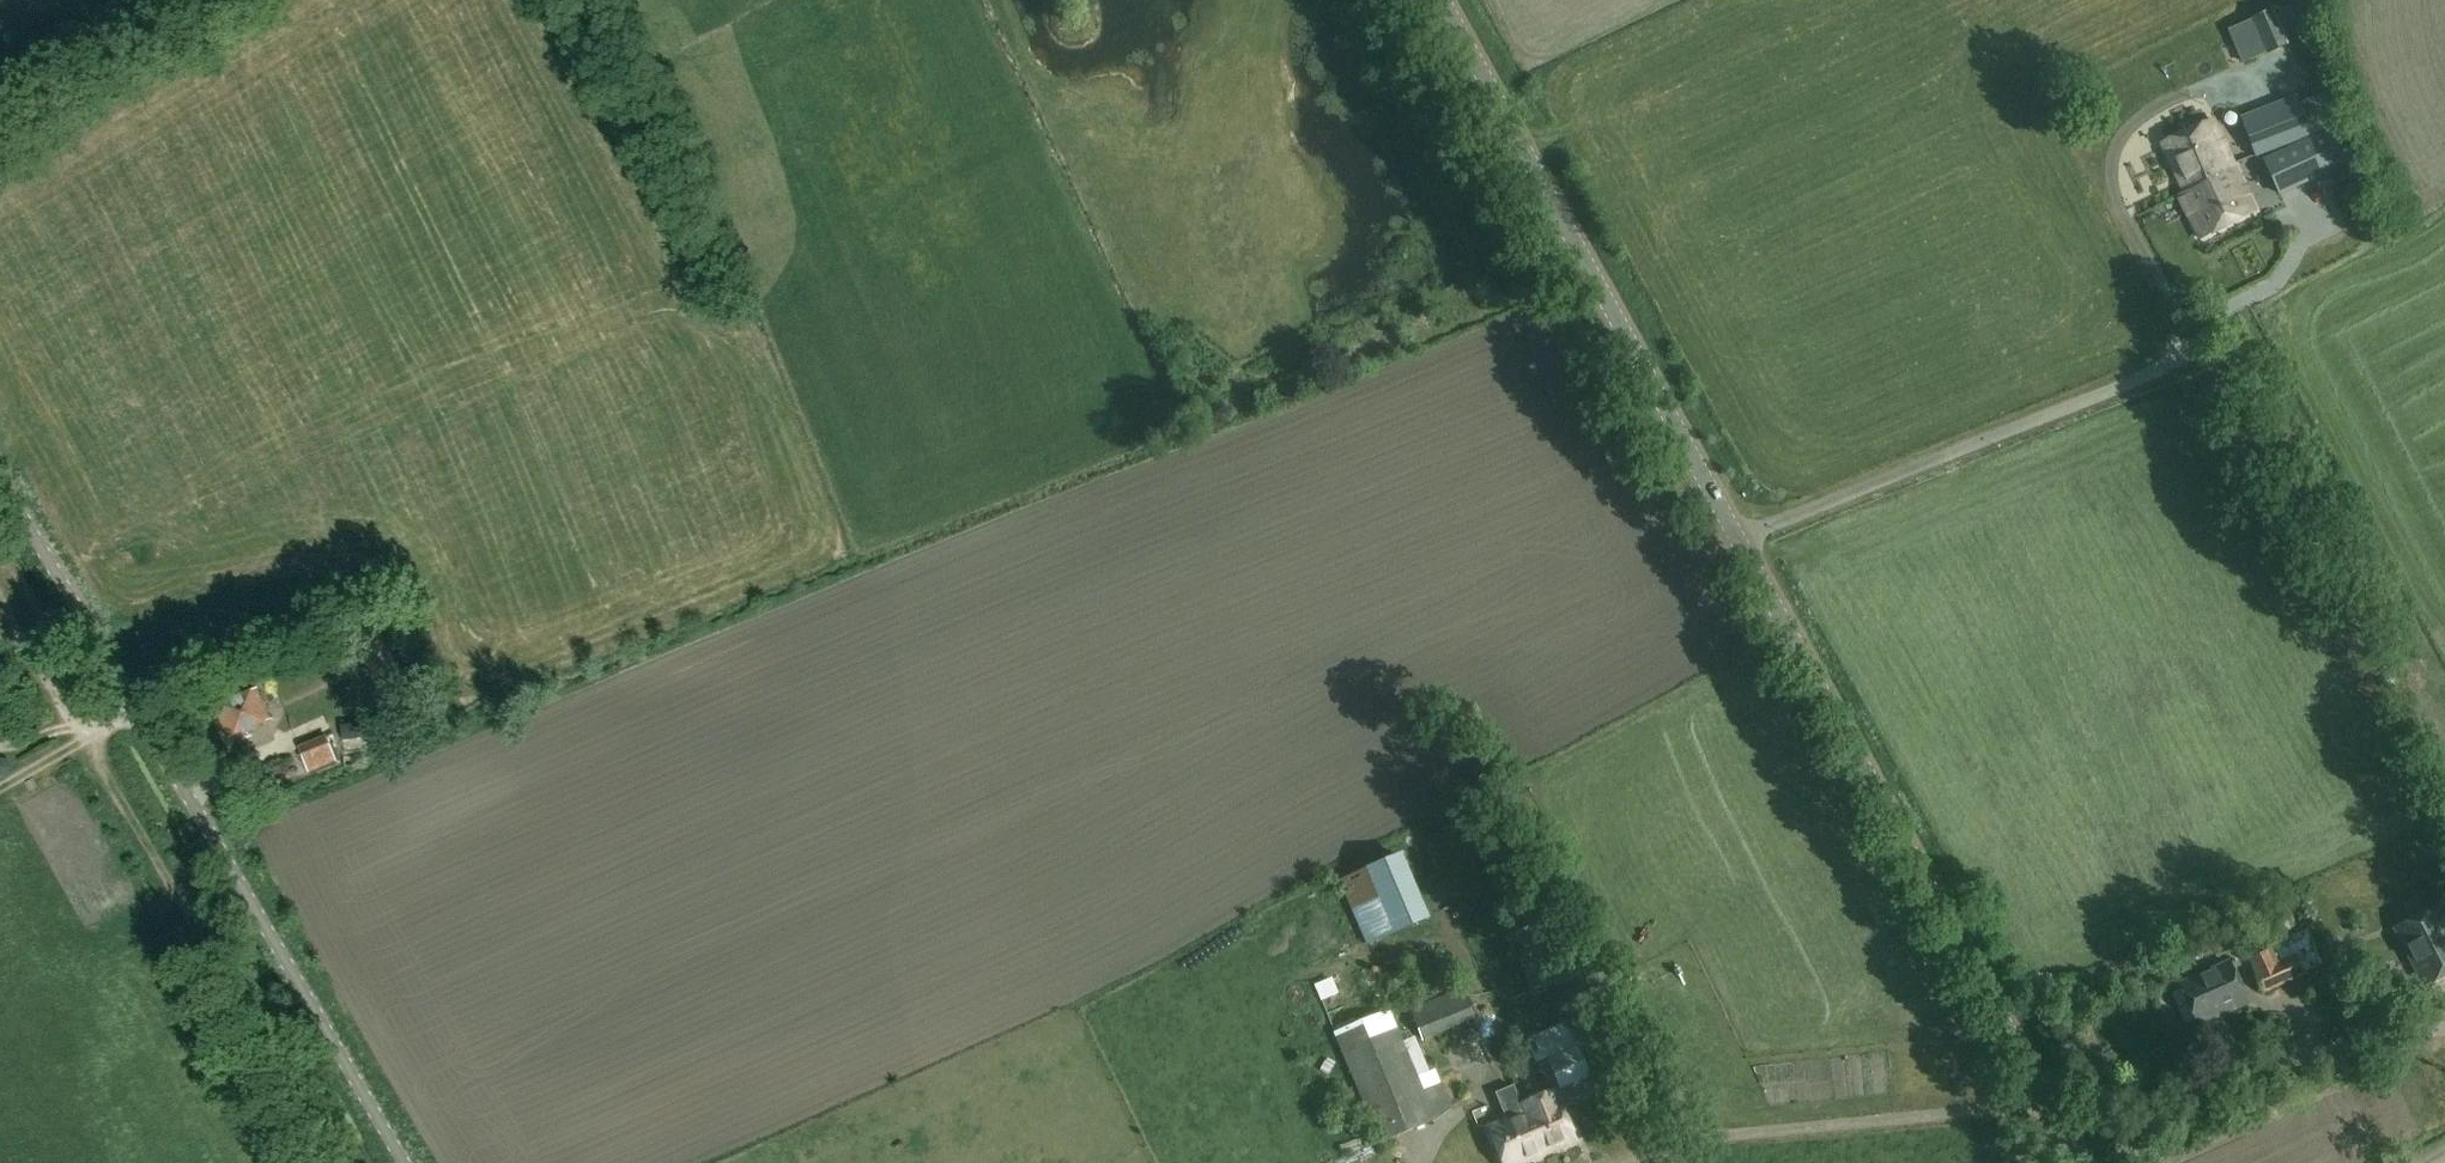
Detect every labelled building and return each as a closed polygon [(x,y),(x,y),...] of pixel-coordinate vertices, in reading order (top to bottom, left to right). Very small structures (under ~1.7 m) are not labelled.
[(2246,65),(2305,37),(2293,11),(2278,18),(2274,9),(2229,30),(2246,65)] [(2310,133),(2299,103),(2295,95),(2241,117),(2255,155),(2310,133)] [(2185,191),(2235,168),(2214,122),(2163,144),(2186,195),(2187,194),(2185,191)] [(2329,129),(2264,160),(2281,195),(2345,164),(2329,129)] [(2255,216),(2235,168),(2185,191),(2187,194),(2186,195),(2186,196),(2180,199),(2200,241),(2255,216)] [(255,689),(214,707),(228,738),(269,719),(255,689)] [(1340,880),(1367,942),(1429,915),(1403,853),(1340,880)] [(2444,975),(2444,923),(2438,908),(2397,929),(2426,985),(2444,975)] [(2268,947),(2270,951),(2250,960),(2264,992),(2307,974),(2299,957),(2317,949),(2308,929),(2268,947)] [(1516,950),(1534,996),(1573,981),(1571,977),(1581,974),(1574,956),(1565,960),(1555,935),(1516,950)] [(2325,960),(2339,954),(2333,940),(2320,946),(2325,960)] [(2231,961),(2181,984),(2198,1023),(2217,1015),(2217,1017),(2249,1002),(2231,961)] [(1404,993),(1423,1039),(1477,1017),(1457,971),(1404,993)] [(1369,1148),(1381,1143),(1437,1120),(1453,1108),(1436,1069),(1418,1076),(1390,1009),(1334,1033),(1375,1130),(1363,1135),(1369,1148)] [(1551,1094),(1522,1105),(1525,1112),(1490,1126),(1504,1162),(1528,1162),(1579,1142),(1559,1091),(1593,1077),(1582,1049),(1596,1044),(1585,1014),(1533,1035),(1539,1050),(1534,1052),(1551,1094)] [(1476,1027),(1466,1031),(1471,1044),(1481,1040),(1476,1027)] [(1330,1136),(1333,1149),(1364,1141),(1361,1128),(1330,1136)]
